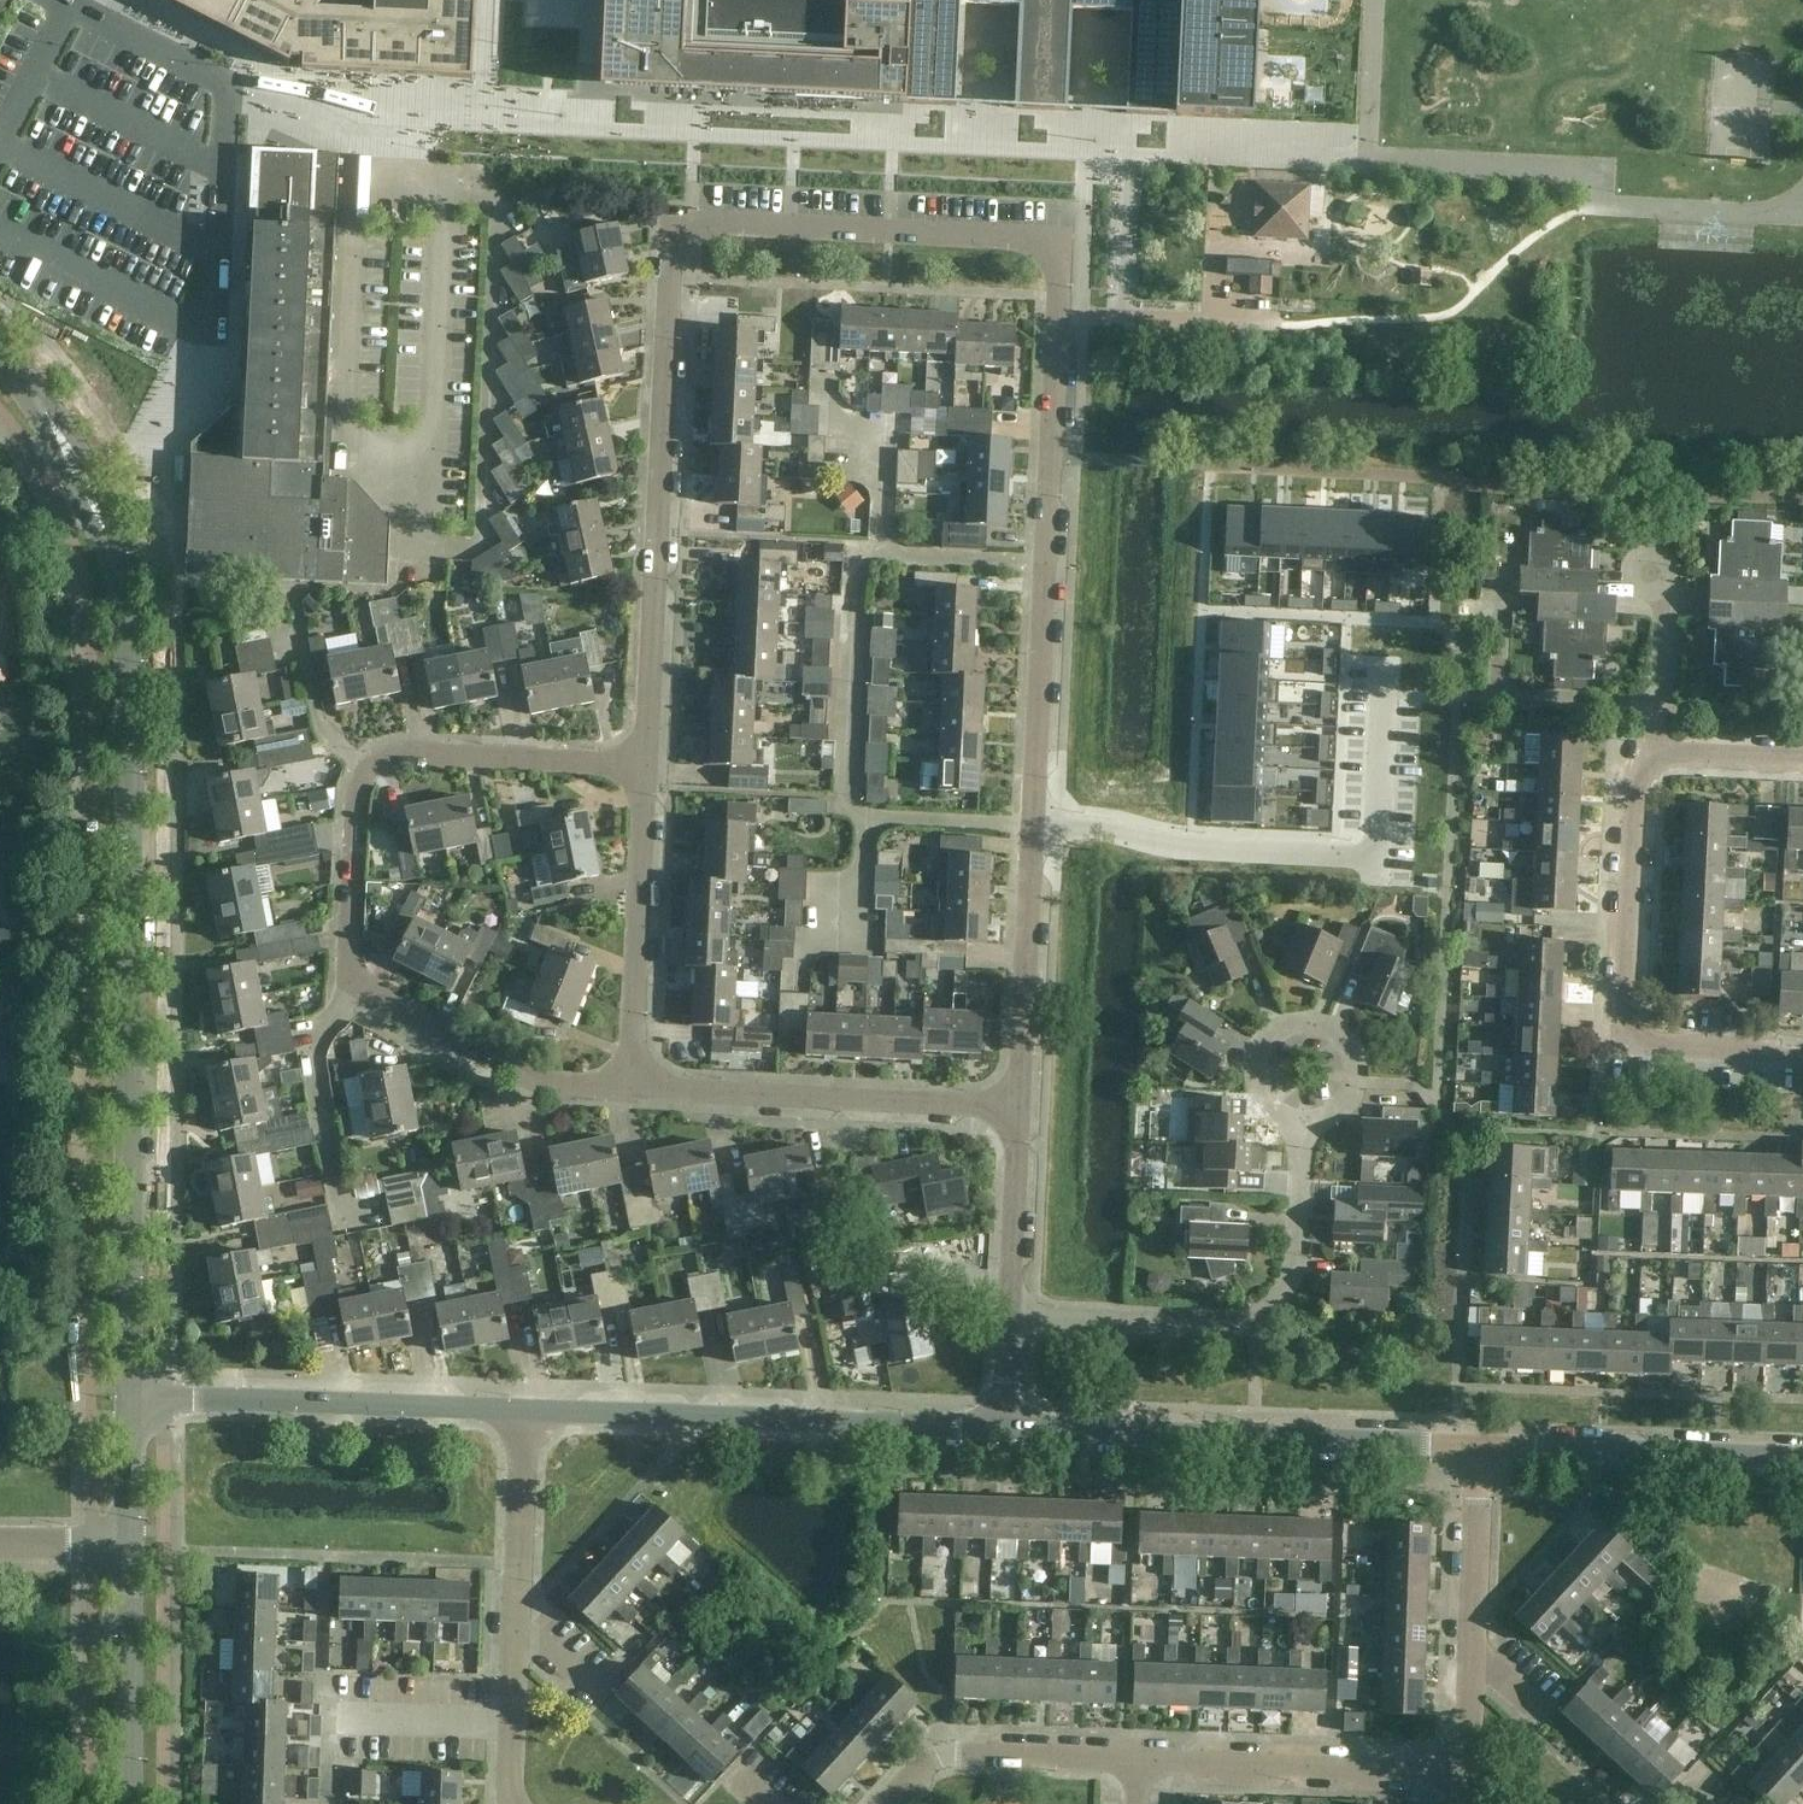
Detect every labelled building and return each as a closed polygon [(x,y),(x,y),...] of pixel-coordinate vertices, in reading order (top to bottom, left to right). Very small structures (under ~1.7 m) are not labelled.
[(472,81),(476,0),(162,0),(172,5),(289,65),(291,61),(303,61),(302,71),(305,72),(306,61),(339,63),(338,73),(406,77),(407,67),(407,66),(417,67),(417,78),(472,81)] [(1241,119),(1252,120),(1258,0),(605,0),(601,89),(902,103),(955,106),(960,4),(1019,8),(1014,108),(1067,111),(1072,10),(1104,11),(1131,12),(1126,114),(1177,116),(1241,119)] [(259,152),(258,181),(338,185),(339,156),(312,154),(312,155),(259,152)] [(255,210),(257,210),(283,212),(336,213),(338,185),(258,181),(257,208),(256,208),(255,210)] [(1254,237),(1307,240),(1309,187),(1256,184),(1254,237)] [(186,576),(387,586),(390,522),(353,481),(323,479),(324,464),(336,213),(283,212),(257,210),(256,226),(254,226),(254,227),(256,227),(242,408),(234,408),(215,425),(193,445),(192,457),(186,576)] [(579,260),(623,250),(617,225),(574,235),(577,249),(567,251),(570,262),(579,260)] [(535,270),(515,237),(501,245),(512,264),(522,277),(535,270)] [(628,276),(623,250),(579,260),(582,269),(562,274),(565,291),(587,286),(587,285),(628,276)] [(1267,262),(1222,260),(1221,276),(1246,277),(1245,296),(1265,297),(1267,262)] [(533,296),(522,277),(512,264),(500,272),(521,306),(522,305),(521,304),(533,296)] [(564,310),(566,322),(552,326),(555,338),(569,335),(612,326),(607,300),(564,310)] [(810,371),(840,373),(841,351),(856,352),(856,360),(869,360),(870,353),(869,352),(871,306),(870,306),(870,312),(843,311),(843,306),(848,306),(848,305),(842,305),(841,320),(813,319),(810,371)] [(878,307),(871,306),(869,352),(870,353),(885,353),(885,361),(898,362),(899,354),(898,354),(900,308),(899,308),(899,314),(872,312),(872,308),(878,308),(878,307)] [(898,354),(899,354),(914,355),(914,363),(927,363),(928,356),(927,356),(929,309),(928,309),(928,315),(900,314),(901,309),(907,309),(907,308),(900,308),(898,354)] [(935,309),(929,309),(927,356),(928,356),(943,357),(943,364),(955,364),(957,326),(958,326),(958,322),(965,322),(965,321),(958,320),(959,317),(930,315),(930,311),(935,311),(935,309)] [(498,320),(509,338),(518,351),(531,344),(511,312),(498,320)] [(710,353),(710,359),(757,361),(757,346),(764,346),(765,334),(775,334),(776,318),(737,316),(737,331),(717,330),(716,359),(711,359),(712,353),(710,353)] [(955,364),(955,366),(971,367),(971,375),(985,375),(985,368),(984,368),(987,322),(986,322),(985,327),(958,326),(957,326),(955,364)] [(992,322),(987,322),(984,368),(985,368),(1000,369),(1000,376),(1014,376),(1015,329),(987,328),(987,324),(992,324),(992,322)] [(618,351),(612,326),(569,335),(575,360),(618,351)] [(530,370),(518,351),(509,338),(496,346),(508,365),(517,378),(530,370)] [(477,366),(476,349),(443,350),(444,368),(477,366)] [(618,351),(575,360),(563,363),(565,373),(570,377),(574,377),(578,376),(581,386),(624,376),(618,351)] [(764,361),(757,361),(710,359),(710,360),(716,360),(714,388),(710,388),(710,383),(709,382),(709,388),(755,391),(755,390),(756,374),(763,375),(764,361)] [(529,396),(517,378),(508,365),(495,372),(516,406),(517,405),(516,404),(529,396)] [(960,399),(980,400),(980,383),(960,383),(960,399)] [(762,390),(755,390),(755,391),(709,388),(709,389),(714,389),(713,417),(709,417),(709,412),(707,412),(707,417),(754,419),(754,403),(762,403),(762,390)] [(809,407),(809,392),(792,391),(791,406),(809,407)] [(912,392),(911,409),(925,410),(926,392),(912,392)] [(867,395),(866,412),(881,413),(882,396),(867,395)] [(553,438),(608,426),(602,400),(559,410),(562,424),(550,427),(553,438)] [(948,423),(953,423),(964,424),(965,410),(948,409),(948,423)] [(964,424),(992,425),(992,411),(965,410),(964,424)] [(493,420),(504,438),(514,451),(527,444),(507,412),(493,420)] [(754,419),(707,417),(707,418),(713,418),(712,446),(707,446),(708,440),(706,440),(706,447),(721,448),(721,447),(752,448),(753,432),(760,433),(761,419),(754,419)] [(953,438),(953,423),(948,423),(937,422),(936,437),(953,438)] [(964,424),(953,423),(953,438),(970,439),(991,439),(992,425),(964,424)] [(570,460),(613,450),(608,426),(553,438),(559,463),(570,461),(570,460)] [(807,450),(825,451),(826,437),(808,436),(807,450)] [(525,470),(514,451),(504,438),(492,446),(504,464),(513,478),(525,470)] [(961,468),(968,468),(1015,470),(1015,469),(1009,468),(1010,442),(1015,442),(1015,447),(1016,447),(1017,441),(991,439),(970,439),(969,455),(962,454),(961,468)] [(721,447),(721,448),(720,475),(715,475),(716,470),(714,469),(714,475),(760,477),(761,462),(768,462),(769,449),(752,448),(721,447)] [(570,460),(570,461),(576,486),(619,476),(613,450),(570,460)] [(824,465),(825,451),(807,450),(806,464),(824,465)] [(898,451),(897,465),(935,467),(936,452),(898,451)] [(524,496),(513,478),(504,464),(491,472),(511,506),(513,505),(512,504),(524,496)] [(935,480),(935,467),(897,465),(896,485),(918,486),(918,480),(935,480)] [(1014,475),(1015,470),(968,468),(967,483),(960,483),(959,497),(966,497),(966,496),(1013,499),(1013,498),(1008,498),(1009,471),(1013,471),(1013,475),(1014,475)] [(768,477),(760,477),(714,475),(714,476),(719,477),(718,504),(714,504),(714,499),(712,499),(712,505),(737,506),(736,533),(763,534),(763,522),(785,523),(786,507),(759,506),(760,491),(767,491),(768,477)] [(539,503),(565,497),(563,488),(553,491),(551,483),(535,488),(539,503)] [(1013,504),(1013,499),(966,496),(966,497),(966,512),(959,512),(958,525),(943,524),(942,549),(986,551),(987,528),(1007,528),(1008,499),(1011,499),(1011,504),(1013,504)] [(560,535),(603,526),(597,500),(554,510),(560,535)] [(1227,507),(1224,556),(1258,558),(1260,509),(1227,507)] [(1260,509),(1258,558),(1280,559),(1282,510),(1260,509)] [(1282,510),(1280,559),(1301,560),(1304,511),(1282,510)] [(488,520),(503,543),(509,552),(522,544),(502,511),(488,520)] [(1301,560),(1301,572),(1325,573),(1325,561),(1328,513),(1304,511),(1301,560)] [(1519,595),(1538,596),(1538,595),(1557,596),(1562,513),(1542,512),(1541,530),(1536,530),(1536,532),(1529,531),(1528,567),(1520,566),(1519,595)] [(1328,513),(1325,561),(1344,562),(1347,513),(1328,513)] [(1344,562),(1344,574),(1367,575),(1370,515),(1347,513),(1344,562)] [(1581,514),(1562,513),(1557,596),(1577,597),(1597,598),(1597,597),(1598,571),(1590,570),(1592,535),(1585,534),(1585,532),(1580,532),(1581,514)] [(1370,515),(1367,575),(1390,576),(1390,564),(1393,516),(1370,515)] [(1393,516),(1390,564),(1424,566),(1426,517),(1393,516)] [(1710,576),(1709,604),(1748,606),(1752,523),(1732,522),(1731,540),(1726,540),(1726,542),(1719,541),(1718,577),(1710,576)] [(1748,606),(1787,608),(1788,580),(1781,580),(1782,545),(1775,544),(1776,542),(1771,542),(1771,524),(1752,523),(1748,606)] [(603,526),(560,535),(565,560),(608,551),(603,526)] [(522,574),(509,552),(503,543),(490,551),(509,582),(522,574)] [(733,587),(733,593),(779,595),(779,594),(780,579),(787,579),(788,567),(797,568),(798,551),(759,549),(759,564),(740,563),(738,592),(734,592),(735,587),(733,587)] [(471,581),(509,582),(490,551),(472,562),(471,581)] [(565,560),(569,575),(559,577),(561,587),(571,585),(571,586),(614,576),(608,551),(565,560)] [(1499,564),(1483,564),(1482,580),(1494,580),(1498,577),(1499,564)] [(927,617),(934,617),(981,619),(981,618),(975,618),(977,591),(981,591),(981,596),(982,596),(983,589),(957,588),(958,574),(914,572),(914,587),(936,588),(935,604),(928,603),(927,617)] [(786,595),(779,594),(779,595),(733,593),(732,594),(738,594),(737,621),(733,621),(733,616),(731,616),(731,621),(777,624),(777,623),(778,607),(785,608),(786,595)] [(1572,690),(1577,597),(1557,596),(1538,595),(1538,596),(1537,622),(1544,622),(1542,658),(1549,658),(1549,660),(1554,660),(1553,679),(1554,679),(1554,689),(1572,690)] [(832,611),(832,597),(815,596),(814,610),(832,611)] [(1244,596),(1244,607),(1257,608),(1257,597),(1244,596)] [(1257,597),(1257,608),(1270,608),(1270,598),(1257,597)] [(1597,598),(1577,597),(1572,690),(1587,691),(1587,681),(1592,681),(1593,663),(1598,663),(1598,661),(1605,661),(1607,626),(1614,626),(1616,598),(1597,597),(1597,598)] [(391,647),(360,653),(369,699),(400,693),(394,659),(409,656),(402,622),(401,622),(396,599),(369,604),(373,627),(386,625),(391,647)] [(1287,599),(1287,609),(1300,610),(1300,599),(1287,599)] [(1300,599),(1300,610),(1313,611),(1314,600),(1300,599)] [(1331,601),(1330,611),(1343,612),(1344,601),(1331,601)] [(1344,601),(1343,612),(1356,613),(1357,602),(1344,601)] [(1374,603),(1374,614),(1387,614),(1387,604),(1374,603)] [(1387,604),(1387,614),(1400,615),(1400,604),(1387,604)] [(1744,689),(1748,606),(1709,604),(1708,631),(1715,632),(1713,667),(1720,667),(1720,669),(1725,670),(1724,688),(1744,689)] [(1785,635),(1787,608),(1748,606),(1744,689),(1763,690),(1764,671),(1769,672),(1769,670),(1776,670),(1778,635),(1785,635)] [(875,614),(874,630),(891,630),(892,615),(875,614)] [(981,624),(981,619),(934,617),(934,633),(926,632),(926,646),(933,646),(933,645),(980,648),(980,647),(974,647),(975,619),(979,620),(979,624),(981,624)] [(417,619),(402,622),(409,656),(423,653),(424,659),(425,659),(417,619)] [(784,623),(777,623),(777,624),(731,621),(731,622),(737,623),(735,650),(732,650),(732,645),(730,645),(730,650),(776,653),(776,652),(776,637),(784,637),(784,623)] [(1221,622),(1219,656),(1268,658),(1270,625),(1221,622)] [(531,714),(562,708),(553,663),(537,666),(533,649),(520,651),(514,623),(499,626),(505,661),(520,658),(522,669),(531,714)] [(487,652),(457,658),(466,703),(497,697),(490,664),(505,661),(499,626),(483,629),(487,652)] [(550,645),(553,663),(562,708),(594,702),(588,669),(603,666),(596,631),(580,634),(581,639),(550,645)] [(338,705),(369,699),(360,653),(329,659),(325,637),(309,640),(315,675),(331,672),(338,705)] [(812,654),(829,655),(830,640),(813,639),(812,654)] [(214,716),(260,707),(254,676),(276,672),(270,640),(235,647),(241,678),(208,685),(214,716)] [(979,654),(980,648),(933,645),(933,646),(932,662),(925,661),(924,675),(943,676),(943,675),(972,676),(974,649),(978,649),(978,654),(979,654)] [(783,652),(776,652),(776,653),(730,650),(730,652),(735,652),(734,679),(734,680),(763,681),(763,682),(774,682),(775,665),(782,666),(783,652)] [(1323,650),(1322,663),(1333,663),(1333,650),(1323,650)] [(829,669),(829,655),(812,654),(811,668),(829,669)] [(1219,656),(1218,678),(1267,680),(1268,658),(1219,656)] [(434,710),(466,703),(457,658),(425,664),(434,710)] [(873,659),(872,673),(889,673),(890,660),(873,659)] [(1322,663),(1321,676),(1332,676),(1333,663),(1322,663)] [(708,701),(708,707),(754,710),(754,709),(754,694),(762,694),(763,682),(763,681),(734,680),(734,679),(730,678),(731,672),(729,672),(728,679),(715,678),(713,707),(709,706),(710,701),(708,701)] [(889,688),(889,673),(872,673),(871,687),(889,688)] [(935,705),(942,705),(942,704),(989,706),(983,705),(984,678),(989,678),(988,683),(990,683),(990,677),(972,676),(943,675),(943,676),(942,691),(935,691),(935,705)] [(1218,678),(1217,702),(1266,704),(1277,705),(1278,681),(1267,680),(1218,678)] [(1321,693),(1320,706),(1330,707),(1331,694),(1321,693)] [(809,712),(827,713),(827,698),(809,698),(809,712)] [(1217,702),(1216,721),(1265,724),(1266,704),(1217,702)] [(989,712),(989,706),(942,704),(942,705),(941,720),(934,720),(933,734),(940,734),(940,733),(987,735),(987,734),(982,734),(983,707),(987,707),(987,712),(989,712)] [(1320,706),(1319,719),(1330,720),(1330,707),(1320,706)] [(260,707),(214,716),(220,748),(254,741),(257,756),(309,745),(306,729),(275,736),(272,722),(263,724),(260,707)] [(276,712),(278,727),(303,722),(300,707),(276,712)] [(761,709),(754,709),(754,710),(708,707),(708,708),(713,708),(712,736),(708,736),(708,731),(706,731),(706,736),(752,739),(752,738),(753,722),(760,723),(761,709)] [(826,727),(827,713),(809,712),(808,726),(826,727)] [(887,717),(870,716),(869,730),(886,731),(887,717)] [(1571,721),(1552,720),(1551,736),(1570,737),(1571,721)] [(1216,721),(1214,745),(1264,748),(1275,748),(1276,724),(1265,724),(1216,721)] [(790,728),(789,740),(827,742),(828,727),(826,727),(808,726),(801,725),(801,728),(790,728)] [(886,745),(886,731),(869,730),(868,744),(886,745)] [(987,740),(987,735),(940,733),(940,734),(939,749),(932,749),(932,763),(939,763),(939,762),(986,764),(980,763),(982,736),(986,736),(986,740),(987,740)] [(760,738),(752,738),(752,739),(706,736),(706,737),(712,738),(711,754),(703,754),(703,766),(729,767),(728,789),(767,790),(768,768),(751,767),(751,751),(759,751),(760,738)] [(1318,736),(1318,749),(1328,750),(1329,737),(1318,736)] [(1582,768),(1583,738),(1540,736),(1540,737),(1526,737),(1525,753),(1507,753),(1507,765),(1539,766),(1582,768)] [(260,771),(268,770),(312,761),(309,745),(257,756),(260,770),(260,771)] [(1214,745),(1213,767),(1263,769),(1264,748),(1214,745)] [(1318,749),(1317,762),(1328,763),(1328,750),(1318,749)] [(986,770),(986,764),(939,762),(939,763),(939,778),(931,778),(931,791),(979,793),(980,765),(984,765),(984,770),(986,770)] [(1580,797),(1582,768),(1539,766),(1538,778),(1524,778),(1524,782),(1506,781),(1505,793),(1537,795),(1580,797)] [(1213,767),(1212,789),(1261,791),(1263,769),(1213,767)] [(260,771),(260,770),(208,780),(214,812),(260,803),(258,791),(262,791),(270,779),(268,770),(260,771)] [(867,774),(866,788),(884,789),(884,775),(867,774)] [(1316,779),(1315,792),(1326,793),(1327,780),(1316,779)] [(1212,789),(1211,823),(1260,825),(1261,791),(1212,789)] [(1315,792),(1315,805),(1325,806),(1326,793),(1315,792)] [(1579,826),(1580,797),(1537,795),(1537,808),(1522,808),(1522,811),(1504,810),(1504,822),(1536,824),(1579,826)] [(469,798),(437,804),(446,850),(476,844),(481,867),(498,863),(491,828),(475,831),(469,798)] [(788,799),(787,814),(827,816),(827,801),(788,799)] [(260,803),(214,812),(220,844),(254,837),(257,852),(316,840),(313,824),(266,833),(260,803)] [(416,856),(446,850),(437,804),(406,810),(412,844),(397,847),(404,882),(420,879),(416,856)] [(541,824),(548,854),(593,845),(586,814),(553,820),(550,805),(515,812),(519,829),(541,824)] [(701,846),(700,852),(747,855),(747,854),(748,838),(755,839),(756,825),(755,825),(756,806),(727,805),(726,824),(708,823),(706,852),(702,852),(702,846),(701,846)] [(1725,841),(1725,837),(1726,817),(1748,818),(1748,807),(1726,806),(1726,808),(1688,806),(1686,839),(1725,841)] [(1779,807),(1755,806),(1753,837),(1777,839),(1779,807)] [(1791,811),(1791,809),(1789,808),(1789,811),(1788,811),(1786,851),(1784,851),(1784,871),(1796,872),(1797,852),(1802,852),(1802,811),(1791,811)] [(1534,852),(1577,854),(1579,826),(1536,824),(1535,840),(1503,839),(1502,851),(1534,852)] [(1747,838),(1725,837),(1725,841),(1686,839),(1685,870),(1724,872),(1724,868),(1725,848),(1746,849),(1747,838)] [(319,856),(316,840),(257,852),(235,856),(238,871),(255,868),(255,869),(319,856)] [(593,845),(548,854),(554,885),(531,889),(534,906),(569,899),(566,883),(599,877),(593,845)] [(948,884),(995,887),(995,886),(989,886),(990,858),(995,858),(995,863),(996,863),(997,857),(975,856),(975,847),(940,846),(938,882),(941,882),(941,885),(948,885),(948,884)] [(754,854),(747,854),(747,855),(700,852),(700,853),(706,853),(704,881),(704,882),(738,884),(746,885),(747,868),(767,869),(767,855),(754,854)] [(895,853),(878,852),(877,867),(901,868),(902,853),(895,853)] [(1576,883),(1577,854),(1534,852),(1534,870),(1502,868),(1501,880),(1533,881),(1576,883)] [(780,869),(779,885),(807,886),(807,871),(804,871),(805,857),(788,856),(787,870),(780,869)] [(214,908),(261,899),(255,869),(255,868),(208,877),(214,908)] [(1745,869),(1724,868),(1724,872),(1685,870),(1683,901),(1723,903),(1723,900),(1724,879),(1745,881),(1745,869)] [(684,904),(683,910),(730,912),(730,911),(731,896),(737,896),(738,884),(704,882),(704,881),(700,880),(701,874),(699,874),(699,880),(690,880),(689,909),(685,909),(685,904),(684,904)] [(1533,881),(1531,911),(1574,913),(1576,883),(1533,881)] [(994,915),(987,915),(989,887),(994,887),(994,893),(995,893),(995,887),(948,884),(948,885),(941,885),(941,886),(939,886),(938,905),(940,905),(939,913),(947,914),(947,913),(994,915)] [(806,902),(807,886),(779,885),(778,900),(786,901),(785,914),(802,915),(803,901),(806,902)] [(422,975),(444,933),(416,920),(426,899),(411,891),(395,923),(409,930),(394,961),(422,975)] [(893,897),(876,897),(875,911),(886,911),(893,911),(893,897)] [(261,899),(214,908),(216,918),(220,939),(254,933),(256,948),(292,941),(306,938),(305,936),(303,923),(267,929),(265,918),(261,899)] [(1743,901),(1723,900),(1723,903),(1683,901),(1681,933),(1721,935),(1722,931),(1723,911),(1743,912),(1743,901)] [(1207,968),(1215,987),(1245,974),(1230,939),(1244,933),(1247,940),(1249,939),(1232,901),(1186,921),(1195,941),(1187,944),(1199,972),(1207,968)] [(1475,922),(1477,922),(1503,923),(1504,904),(1476,903),(1475,922)] [(737,911),(730,911),(730,912),(683,910),(689,911),(687,938),(683,938),(683,933),(681,933),(681,939),(728,941),(728,925),(736,926),(737,911)] [(886,911),(885,925),(903,925),(903,911),(893,911),(886,911)] [(947,913),(947,914),(946,929),(938,929),(938,943),(966,944),(986,945),(987,915),(993,916),(993,922),(994,922),(994,915),(947,913)] [(802,929),(802,915),(785,914),(785,918),(784,927),(765,926),(764,942),(793,943),(794,929),(802,929)] [(1323,984),(1336,954),(1348,959),(1360,929),(1344,923),(1336,940),(1299,925),(1291,946),(1288,945),(1280,964),(1271,960),(1270,962),(1323,984)] [(551,950),(540,978),(584,995),(595,967),(563,954),(569,938),(535,925),(529,941),(551,950)] [(456,940),(444,933),(422,975),(451,990),(467,959),(480,966),(496,934),(481,927),(478,934),(468,929),(460,932),(456,940)] [(1373,972),(1360,1001),(1392,1014),(1412,968),(1395,961),(1397,956),(1402,958),(1409,943),(1371,927),(1355,965),(1373,972)] [(1742,932),(1722,931),(1721,935),(1681,933),(1680,965),(1720,967),(1720,962),(1721,942),(1741,943),(1742,932)] [(735,941),(728,941),(681,939),(687,940),(685,967),(682,967),(682,962),(680,962),(680,969),(695,969),(695,968),(726,970),(726,969),(727,954),(734,954),(735,941)] [(927,957),(928,942),(885,940),(884,955),(915,956),(921,957),(927,957)] [(1520,940),(1518,970),(1561,972),(1563,943),(1520,940)] [(235,952),(238,967),(254,964),(254,965),(295,957),(292,941),(256,948),(235,952)] [(763,972),(781,972),(781,958),(793,958),(793,943),(764,942),(763,972)] [(966,944),(938,943),(928,942),(927,957),(938,957),(965,958),(966,944)] [(1790,975),(1791,955),(1780,955),(1779,975),(1781,976),(1779,1015),(1802,1016),(1802,976),(1790,975)] [(867,958),(853,958),(839,957),(837,982),(866,983),(867,958)] [(938,957),(927,957),(921,957),(920,971),(925,971),(937,972),(938,957)] [(964,973),(965,958),(938,957),(937,972),(964,973)] [(1488,957),(1487,969),(1505,970),(1506,958),(1488,957)] [(882,962),(882,979),(896,980),(897,963),(882,962)] [(1740,963),(1720,962),(1720,967),(1680,965),(1678,996),(1718,998),(1719,974),(1740,975),(1740,963)] [(208,973),(214,1004),(260,995),(254,965),(254,964),(238,967),(208,973)] [(1752,967),(1750,995),(1769,996),(1771,968),(1752,967)] [(688,991),(688,997),(734,999),(735,983),(742,984),(743,970),(726,969),(726,970),(695,968),(695,969),(693,997),(690,997),(690,991),(688,991)] [(1560,1001),(1561,972),(1518,970),(1517,999),(1560,1001)] [(584,995),(540,978),(528,1007),(507,999),(500,1014),(535,1028),(535,1027),(534,1027),(540,1013),(572,1025),(584,995)] [(1486,986),(1485,998),(1503,999),(1503,987),(1486,986)] [(792,1033),(794,994),(779,993),(777,1032),(792,1033)] [(809,1008),(809,995),(794,994),(792,1033),(805,1033),(804,1057),(833,1058),(833,1062),(828,1062),(828,1064),(834,1064),(836,1016),(835,1016),(820,1016),(820,1009),(809,1008)] [(266,1026),(260,995),(214,1004),(220,1036),(254,1029),(257,1044),(292,1037),(289,1022),(266,1026)] [(952,1006),(952,1013),(950,1060),(951,1060),(951,1053),(969,1054),(968,1061),(980,1062),(982,1011),(980,1008),(965,1007),(966,997),(952,996),(952,1006)] [(741,999),(734,999),(688,997),(688,998),(694,998),(692,1025),(688,1025),(688,1019),(687,1019),(687,1027),(711,1028),(710,1042),(731,1043),(731,1053),(760,1054),(761,1045),(771,1045),(772,1029),(743,1028),(744,1011),(740,1011),(741,999)] [(1515,1028),(1558,1030),(1560,1001),(1517,999),(1516,1016),(1484,1015),(1484,1027),(1515,1028)] [(1180,1034),(1168,1053),(1209,1078),(1230,1045),(1213,1035),(1222,1021),(1189,1001),(1172,1028),(1180,1034)] [(922,1011),(922,1021),(923,1021),(921,1052),(922,1052),(949,1053),(949,1058),(944,1058),(944,1060),(950,1060),(952,1013),(936,1013),(937,1005),(923,1005),(922,1011)] [(857,1065),(863,1065),(865,1018),(864,1018),(849,1018),(849,1010),(836,1010),(835,1016),(836,1016),(834,1064),(835,1064),(836,1058),(862,1059),(862,1064),(857,1064),(857,1065)] [(894,1013),(893,1020),(894,1020),(892,1067),(893,1067),(893,1061),(920,1062),(920,1067),(915,1066),(915,1068),(922,1068),(922,1052),(921,1052),(923,1021),(922,1021),(922,1011),(907,1010),(906,1013),(894,1013)] [(864,1011),(864,1018),(865,1018),(863,1065),(864,1065),(864,1059),(891,1060),(891,1065),(885,1065),(885,1066),(892,1067),(894,1020),(893,1020),(877,1019),(878,1012),(864,1011)] [(1557,1059),(1558,1030),(1515,1028),(1515,1046),(1483,1044),(1482,1055),(1500,1056),(1503,1056),(1557,1059)] [(295,1053),(292,1037),(257,1044),(260,1059),(258,1059),(258,1060),(295,1053)] [(281,1079),(297,1074),(292,1056),(276,1060),(281,1079)] [(1555,1088),(1557,1059),(1503,1056),(1503,1074),(1481,1073),(1480,1084),(1512,1086),(1512,1085),(1555,1088)] [(214,1100),(260,1091),(254,1061),(255,1061),(254,1060),(208,1069),(214,1100)] [(359,1078),(365,1109),(411,1099),(404,1068),(371,1075),(368,1060),(333,1067),(336,1083),(359,1078)] [(1512,1085),(1512,1086),(1511,1116),(1554,1118),(1555,1088),(1512,1085)] [(263,1110),(260,1091),(214,1100),(221,1132),(254,1125),(257,1140),(292,1132),(310,1129),(307,1114),(275,1120),(273,1108),(263,1110)] [(1172,1143),(1197,1144),(1197,1143),(1241,1145),(1241,1144),(1243,1117),(1224,1116),(1225,1100),(1231,1101),(1231,1099),(1174,1096),(1174,1108),(1189,1109),(1187,1141),(1172,1141),(1172,1143)] [(417,1130),(411,1099),(365,1109),(372,1140),(417,1130)] [(1479,1114),(1497,1115),(1497,1104),(1480,1103),(1479,1114)] [(1363,1154),(1406,1157),(1429,1158),(1431,1125),(1428,1125),(1429,1110),(1383,1108),(1383,1109),(1394,1109),(1393,1123),(1363,1122),(1361,1165),(1363,1165),(1363,1154)] [(254,1156),(255,1157),(295,1149),(292,1132),(257,1140),(236,1144),(239,1159),(254,1156)] [(527,1190),(525,1184),(515,1134),(484,1140),(493,1185),(510,1182),(512,1194),(528,1204),(534,1231),(550,1228),(549,1222),(548,1222),(541,1187),(527,1190)] [(580,1144),(590,1190),(620,1183),(621,1185),(622,1185),(612,1138),(580,1144)] [(462,1191),(493,1185),(484,1140),(453,1146),(462,1191)] [(726,1234),(742,1231),(735,1196),(720,1199),(718,1190),(719,1190),(709,1143),(678,1149),(687,1195),(709,1190),(713,1209),(721,1207),(726,1234)] [(1252,1145),(1241,1144),(1241,1145),(1197,1143),(1197,1144),(1195,1177),(1180,1176),(1180,1188),(1236,1191),(1236,1189),(1230,1189),(1231,1173),(1250,1174),(1252,1145)] [(590,1190),(580,1144),(550,1150),(557,1184),(541,1187),(548,1222),(549,1222),(564,1219),(560,1196),(590,1190)] [(1492,1147),(1490,1180),(1530,1182),(1531,1179),(1531,1178),(1556,1180),(1558,1148),(1522,1146),(1522,1149),(1492,1147)] [(775,1153),(784,1200),(814,1194),(819,1216),(835,1213),(828,1178),(813,1181),(807,1148),(808,1148),(807,1147),(775,1153)] [(687,1195),(678,1149),(647,1155),(653,1189),(638,1192),(645,1227),(661,1224),(657,1201),(687,1195)] [(1643,1193),(1645,1153),(1612,1152),(1611,1190),(1608,1190),(1607,1212),(1622,1213),(1622,1193),(1639,1193),(1643,1193)] [(763,1204),(784,1200),(775,1153),(743,1160),(750,1193),(735,1196),(742,1231),(767,1226),(763,1204)] [(1677,1154),(1645,1153),(1643,1193),(1639,1193),(1639,1213),(1651,1214),(1651,1194),(1671,1194),(1675,1194),(1677,1154)] [(936,1154),(870,1167),(878,1208),(923,1199),(927,1220),(947,1215),(948,1220),(970,1216),(961,1169),(940,1173),(936,1154)] [(1675,1194),(1671,1194),(1671,1214),(1683,1215),(1684,1195),(1703,1196),(1706,1196),(1708,1156),(1677,1154),(1675,1194)] [(214,1196),(260,1187),(254,1157),(255,1157),(254,1156),(239,1159),(208,1165),(214,1196)] [(1739,1157),(1708,1156),(1706,1196),(1703,1196),(1702,1215),(1714,1216),(1715,1196),(1734,1197),(1738,1197),(1739,1157)] [(1770,1158),(1739,1157),(1738,1197),(1734,1197),(1733,1217),(1745,1217),(1745,1197),(1765,1198),(1769,1198),(1770,1158)] [(1802,1184),(1800,1184),(1802,1159),(1801,1159),(1770,1158),(1769,1198),(1765,1198),(1764,1218),(1776,1218),(1777,1198),(1796,1199),(1795,1219),(1802,1219),(1802,1198),(1801,1198),(1802,1184)] [(1550,1180),(1531,1179),(1530,1182),(1490,1180),(1489,1212),(1529,1214),(1529,1210),(1530,1190),(1550,1191),(1550,1180)] [(302,1187),(305,1205),(328,1201),(325,1183),(302,1187)] [(260,1187),(214,1196),(220,1228),(254,1221),(257,1236),(292,1229),(330,1222),(327,1206),(266,1218),(260,1187)] [(385,1195),(385,1196),(388,1211),(423,1204),(420,1188),(385,1195)] [(1346,1201),(1336,1201),(1333,1249),(1334,1249),(1334,1240),(1381,1243),(1383,1220),(1421,1222),(1423,1190),(1371,1188),(1370,1205),(1346,1204),(1346,1201)] [(645,1227),(638,1192),(624,1195),(623,1189),(621,1189),(630,1229),(629,1229),(629,1230),(645,1227)] [(426,1219),(423,1204),(388,1211),(391,1226),(426,1219)] [(1189,1257),(1205,1258),(1212,1281),(1234,1274),(1233,1271),(1234,1259),(1246,1260),(1248,1227),(1210,1225),(1211,1208),(1181,1207),(1180,1225),(1191,1225),(1189,1257)] [(1549,1211),(1529,1210),(1529,1214),(1489,1212),(1487,1243),(1527,1245),(1528,1241),(1529,1221),(1549,1222),(1549,1211)] [(1577,1217),(1576,1238),(1590,1238),(1591,1218),(1577,1217)] [(292,1229),(257,1236),(260,1251),(257,1251),(257,1252),(295,1245),(292,1229)] [(468,1301),(477,1346),(508,1340),(501,1307),(516,1304),(509,1268),(510,1268),(504,1237),(487,1241),(498,1295),(468,1301)] [(379,1262),(395,1257),(389,1239),(373,1245),(379,1262)] [(1548,1242),(1528,1241),(1527,1245),(1487,1243),(1485,1275),(1526,1277),(1527,1253),(1547,1254),(1548,1242)] [(607,1273),(606,1273),(613,1307),(628,1304),(629,1310),(630,1309),(620,1255),(615,1256),(612,1243),(601,1245),(607,1273)] [(835,1247),(806,1253),(811,1273),(839,1267),(835,1247)] [(208,1261),(214,1293),(260,1284),(259,1282),(253,1253),(255,1253),(255,1252),(208,1261)] [(1385,1314),(1386,1285),(1411,1286),(1411,1285),(1408,1285),(1410,1265),(1412,1266),(1412,1264),(1360,1261),(1359,1277),(1331,1275),(1329,1311),(1385,1314)] [(413,1265),(420,1299),(434,1297),(435,1302),(437,1302),(429,1262),(413,1265)] [(302,1275),(318,1272),(318,1271),(317,1271),(317,1268),(316,1263),(300,1266),(302,1275)] [(349,1349),(380,1342),(371,1297),(357,1300),(355,1288),(338,1291),(333,1265),(317,1268),(317,1271),(318,1271),(318,1272),(327,1318),(342,1315),(349,1349)] [(404,1303),(420,1299),(413,1265),(397,1268),(401,1291),(371,1297),(380,1342),(411,1336),(404,1303)] [(509,1268),(516,1304),(531,1301),(532,1306),(534,1306),(525,1265),(510,1268),(509,1268)] [(782,1271),(785,1281),(798,1278),(795,1268),(782,1271)] [(327,1318),(318,1272),(302,1275),(304,1287),(289,1290),(293,1311),(299,1310),(302,1321),(310,1319),(311,1321),(327,1318)] [(598,1310),(613,1307),(606,1273),(590,1276),(595,1298),(564,1304),(573,1350),(605,1344),(598,1310)] [(719,1273),(703,1276),(710,1311),(725,1308),(726,1314),(727,1313),(719,1273)] [(883,1363),(883,1365),(933,1355),(921,1298),(885,1305),(880,1277),(894,1274),(894,1273),(849,1281),(862,1346),(887,1341),(891,1361),(883,1363)] [(695,1314),(710,1311),(703,1276),(687,1279),(691,1301),(661,1308),(670,1354),(702,1348),(695,1314)] [(266,1315),(266,1313),(276,1311),(275,1297),(271,1279),(259,1282),(260,1284),(214,1293),(221,1324),(266,1315)] [(788,1305),(758,1311),(767,1357),(798,1351),(792,1318),(807,1315),(800,1279),(784,1283),(788,1305)] [(477,1346),(468,1301),(438,1307),(437,1306),(436,1306),(445,1352),(477,1346)] [(1669,1362),(1671,1362),(1701,1363),(1703,1324),(1698,1323),(1680,1322),(1680,1316),(1679,1316),(1679,1302),(1667,1301),(1667,1323),(1669,1323),(1669,1336),(1669,1362)] [(1701,1363),(1733,1364),(1735,1324),(1730,1324),(1710,1324),(1711,1303),(1699,1303),(1698,1323),(1703,1324),(1701,1363)] [(573,1350),(564,1304),(535,1310),(534,1309),(533,1310),(542,1356),(573,1350)] [(1733,1364),(1764,1366),(1766,1325),(1761,1325),(1742,1324),(1742,1304),(1731,1304),(1730,1324),(1735,1324),(1733,1364)] [(1764,1366),(1795,1367),(1796,1327),(1793,1327),(1773,1326),(1773,1305),(1762,1305),(1761,1325),(1766,1325),(1764,1366)] [(1802,1367),(1802,1306),(1793,1306),(1793,1327),(1796,1327),(1795,1367),(1802,1367)] [(670,1354),(661,1308),(631,1314),(631,1313),(630,1313),(639,1360),(670,1354)] [(1490,1309),(1479,1308),(1478,1330),(1480,1330),(1479,1369),(1511,1370),(1513,1330),(1509,1330),(1489,1329),(1490,1309)] [(1513,1330),(1511,1370),(1543,1372),(1544,1331),(1541,1331),(1521,1330),(1522,1310),(1510,1309),(1509,1330),(1513,1330)] [(767,1357),(758,1311),(728,1317),(728,1316),(726,1316),(736,1363),(767,1357)] [(1543,1372),(1574,1373),(1576,1332),(1572,1332),(1552,1331),(1552,1311),(1541,1311),(1541,1331),(1544,1331),(1543,1372)] [(1574,1373),(1606,1374),(1607,1334),(1603,1333),(1583,1333),(1583,1312),(1572,1312),(1572,1332),(1576,1332),(1574,1373)] [(1606,1374),(1637,1376),(1639,1335),(1634,1335),(1614,1334),(1615,1314),(1604,1314),(1603,1333),(1607,1334),(1606,1374)] [(1670,1377),(1671,1362),(1669,1362),(1669,1336),(1646,1336),(1646,1315),(1635,1315),(1634,1335),(1639,1335),(1637,1376),(1670,1377)] [(930,1537),(932,1498),(900,1497),(899,1537),(923,1538),(922,1558),(934,1558),(935,1537),(930,1537)] [(962,1539),(963,1499),(932,1498),(930,1537),(935,1537),(955,1538),(954,1559),(965,1559),(966,1539),(962,1539)] [(993,1540),(995,1500),(963,1499),(962,1539),(966,1539),(986,1540),(985,1560),(997,1561),(997,1540),(993,1540)] [(1028,1562),(1028,1541),(1024,1541),(1026,1501),(995,1500),(993,1540),(997,1540),(1017,1541),(1016,1561),(1028,1562)] [(1055,1542),(1057,1502),(1026,1501),(1024,1541),(1028,1541),(1048,1542),(1047,1562),(1059,1563),(1059,1542),(1055,1542)] [(1087,1543),(1089,1504),(1057,1502),(1055,1542),(1059,1542),(1080,1543),(1079,1563),(1090,1564),(1091,1543),(1087,1543)] [(1087,1543),(1091,1543),(1111,1544),(1110,1564),(1122,1565),(1122,1543),(1120,1544),(1122,1505),(1089,1504),(1087,1543)] [(693,1554),(700,1546),(685,1531),(684,1533),(655,1507),(633,1531),(662,1558),(665,1555),(678,1541),(693,1554)] [(1768,1512),(1768,1539),(1776,1539),(1776,1512),(1768,1512)] [(1174,1577),(1175,1557),(1171,1557),(1173,1517),(1140,1515),(1139,1555),(1164,1556),(1163,1577),(1174,1577)] [(1203,1558),(1204,1518),(1173,1517),(1171,1557),(1175,1557),(1195,1557),(1195,1577),(1206,1578),(1207,1558),(1203,1558)] [(1237,1579),(1238,1559),(1234,1559),(1235,1519),(1204,1518),(1203,1558),(1207,1558),(1226,1559),(1226,1579),(1237,1579)] [(1265,1560),(1267,1520),(1235,1519),(1234,1559),(1238,1559),(1257,1560),(1257,1580),(1268,1580),(1269,1560),(1265,1560)] [(1300,1581),(1300,1562),(1296,1561),(1298,1521),(1267,1520),(1265,1560),(1269,1560),(1289,1561),(1288,1581),(1300,1581)] [(1296,1561),(1300,1562),(1320,1562),(1319,1582),(1331,1582),(1332,1561),(1329,1561),(1331,1522),(1298,1521),(1296,1561)] [(1428,1558),(1429,1526),(1391,1524),(1391,1522),(1369,1521),(1368,1533),(1388,1534),(1387,1554),(1387,1557),(1428,1558)] [(1630,1549),(1601,1523),(1579,1547),(1609,1574),(1611,1572),(1621,1561),(1655,1592),(1667,1580),(1658,1572),(1648,1563),(1648,1562),(1631,1547),(1630,1549)] [(680,1569),(665,1555),(662,1558),(633,1531),(612,1554),(641,1581),(644,1578),(658,1563),(672,1577),(680,1569)] [(1603,1580),(1618,1594),(1626,1585),(1611,1572),(1609,1574),(1579,1547),(1558,1570),(1588,1597),(1590,1595),(1603,1580)] [(1386,1588),(1427,1590),(1428,1558),(1387,1557),(1387,1554),(1368,1553),(1367,1564),(1387,1565),(1386,1585),(1386,1588)] [(659,1592),(644,1578),(641,1581),(612,1554),(590,1577),(620,1604),(623,1601),(636,1587),(651,1600),(659,1592)] [(1124,1595),(1124,1566),(1102,1566),(1102,1594),(1124,1595)] [(1558,1570),(1537,1593),(1567,1620),(1569,1618),(1582,1603),(1597,1617),(1605,1608),(1590,1595),(1588,1597),(1558,1570)] [(944,1591),(944,1572),(931,1572),(930,1590),(944,1591)] [(237,1576),(236,1608),(277,1609),(278,1577),(237,1576)] [(638,1615),(623,1601),(620,1604),(590,1577),(569,1601),(598,1628),(615,1610),(630,1623),(638,1615)] [(375,1641),(376,1621),(373,1621),(374,1581),(341,1580),(340,1620),(365,1621),(364,1641),(375,1641)] [(405,1582),(374,1581),(373,1621),(376,1621),(396,1622),(395,1642),(407,1643),(408,1622),(403,1622),(405,1582)] [(438,1644),(439,1623),(435,1623),(436,1583),(405,1582),(403,1622),(408,1622),(428,1623),(427,1643),(438,1644)] [(458,1644),(469,1645),(470,1623),(468,1623),(469,1585),(436,1583),(435,1623),(439,1623),(459,1624),(458,1644)] [(1385,1619),(1425,1621),(1427,1590),(1386,1588),(1386,1585),(1366,1584),(1366,1596),(1386,1597),(1385,1616),(1385,1619)] [(305,1611),(316,1612),(317,1590),(306,1590),(305,1611)] [(1584,1631),(1569,1618),(1567,1620),(1537,1593),(1515,1618),(1545,1645),(1561,1626),(1576,1640),(1584,1631)] [(275,1640),(277,1609),(236,1608),(235,1639),(275,1640)] [(1384,1651),(1424,1652),(1425,1621),(1385,1619),(1385,1616),(1365,1616),(1365,1627),(1385,1628),(1384,1647),(1384,1651)] [(315,1642),(316,1622),(304,1621),(304,1641),(315,1642)] [(956,1660),(955,1699),(988,1701),(990,1660),(986,1660),(966,1659),(967,1629),(956,1628),(954,1660),(956,1660)] [(634,1660),(653,1640),(642,1631),(624,1651),(634,1660)] [(274,1671),(275,1640),(235,1639),(234,1670),(274,1671)] [(1020,1661),(1017,1661),(997,1660),(998,1640),(986,1640),(986,1660),(990,1660),(988,1701),(1019,1702),(1020,1661)] [(1019,1702),(1050,1703),(1052,1662),(1048,1662),(1029,1662),(1029,1642),(1018,1641),(1017,1661),(1020,1661),(1019,1702)] [(1083,1664),(1079,1664),(1060,1663),(1061,1643),(1049,1642),(1048,1662),(1052,1662),(1050,1703),(1082,1704),(1083,1664)] [(1083,1664),(1082,1704),(1114,1705),(1115,1665),(1091,1664),(1092,1644),(1080,1643),(1079,1664),(1083,1664)] [(1134,1706),(1167,1707),(1168,1667),(1164,1667),(1145,1666),(1145,1646),(1133,1646),(1133,1667),(1135,1667),(1134,1706)] [(1167,1707),(1198,1708),(1199,1668),(1195,1668),(1176,1667),(1177,1647),(1165,1647),(1164,1667),(1168,1667),(1167,1707)] [(1383,1682),(1423,1684),(1424,1652),(1384,1651),(1384,1647),(1365,1647),(1364,1658),(1384,1659),(1383,1679),(1383,1682)] [(1230,1669),(1227,1669),(1207,1668),(1208,1648),(1196,1648),(1195,1668),(1199,1668),(1198,1708),(1229,1709),(1230,1669)] [(666,1688),(664,1686),(649,1672),(663,1657),(654,1649),(640,1666),(641,1667),(615,1696),(639,1718),(666,1688)] [(1229,1709),(1261,1710),(1262,1670),(1258,1670),(1239,1669),(1239,1649),(1228,1649),(1227,1669),(1230,1669),(1229,1709)] [(1293,1671),(1289,1671),(1270,1671),(1270,1650),(1258,1650),(1258,1670),(1262,1670),(1261,1710),(1292,1711),(1293,1671)] [(1293,1671),(1292,1711),(1325,1712),(1326,1672),(1301,1672),(1302,1651),(1290,1651),(1289,1671),(1293,1671)] [(302,1672),(314,1673),(315,1652),(303,1652),(302,1672)] [(666,1688),(639,1718),(663,1739),(690,1709),(687,1707),(672,1693),(686,1679),(689,1681),(699,1670),(687,1660),(664,1686),(666,1688)] [(1612,1705),(1610,1703),(1595,1690),(1609,1674),(1600,1667),(1586,1683),(1587,1684),(1561,1713),(1585,1735),(1612,1705)] [(273,1703),(274,1671),(234,1670),(233,1704),(247,1704),(247,1703),(273,1704),(273,1703)] [(896,1725),(918,1701),(887,1674),(871,1693),(856,1679),(848,1687),(863,1701),(866,1698),(896,1725)] [(1382,1691),(1382,1715),(1422,1717),(1423,1684),(1383,1682),(1383,1679),(1363,1678),(1363,1690),(1382,1691)] [(301,1704),(312,1705),(313,1684),(302,1683),(301,1704)] [(1635,1726),(1634,1724),(1619,1710),(1632,1696),(1624,1688),(1610,1703),(1612,1705),(1585,1735),(1609,1756),(1635,1726)] [(713,1730),(710,1728),(695,1714),(709,1699),(700,1692),(687,1707),(690,1709),(663,1739),(686,1760),(713,1730)] [(1802,1697),(1794,1705),(1802,1714),(1802,1698),(1802,1697)] [(866,1698),(863,1701),(850,1716),(835,1702),(827,1710),(842,1724),(845,1721),(875,1748),(896,1725),(866,1698)] [(247,1703),(247,1704),(246,1734),(286,1736),(287,1704),(273,1703),(273,1704),(247,1703)] [(1659,1748),(1656,1745),(1642,1732),(1656,1717),(1647,1710),(1634,1724),(1635,1726),(1609,1756),(1632,1777),(1640,1768),(1659,1748)] [(724,1713),(710,1728),(713,1730),(686,1760),(710,1782),(737,1753),(719,1736),(732,1721),(724,1713)] [(1365,1714),(1344,1713),(1343,1732),(1364,1733),(1365,1714)] [(322,1717),(312,1716),(311,1716),(310,1737),(321,1738),(322,1717)] [(1795,1733),(1780,1720),(1772,1728),(1787,1742),(1790,1739),(1802,1752),(1802,1725),(1795,1733)] [(845,1721),(842,1724),(829,1739),(814,1725),(806,1733),(821,1747),(824,1744),(854,1772),(875,1748),(845,1721)] [(1640,1768),(1632,1777),(1656,1799),(1683,1770),(1665,1753),(1678,1738),(1670,1730),(1656,1745),(1659,1748),(1640,1768)] [(285,1767),(286,1736),(246,1734),(244,1765),(285,1767)] [(1800,1792),(1801,1791),(1799,1790),(1802,1785),(1802,1752),(1790,1739),(1787,1742),(1774,1756),(1759,1743),(1752,1752),(1766,1765),(1769,1763),(1800,1792)] [(824,1744),(821,1747),(808,1762),(792,1748),(785,1757),(801,1772),(802,1770),(831,1796),(854,1772),(824,1744)] [(321,1748),(320,1748),(309,1747),(309,1769),(320,1769),(321,1748)] [(1800,1792),(1769,1763),(1766,1765),(1753,1780),(1738,1766),(1730,1775),(1747,1790),(1748,1788),(1765,1803),(1786,1803),(1798,1791),(1800,1792)] [(283,1798),(285,1767),(244,1765),(243,1797),(283,1798)] [(347,1795),(348,1795),(375,1796),(376,1771),(348,1770),(347,1795)] [(461,1774),(421,1773),(421,1797),(401,1796),(401,1803),(460,1803),(461,1774)] [(308,1799),(318,1799),(319,1779),(309,1779),(308,1799)]
